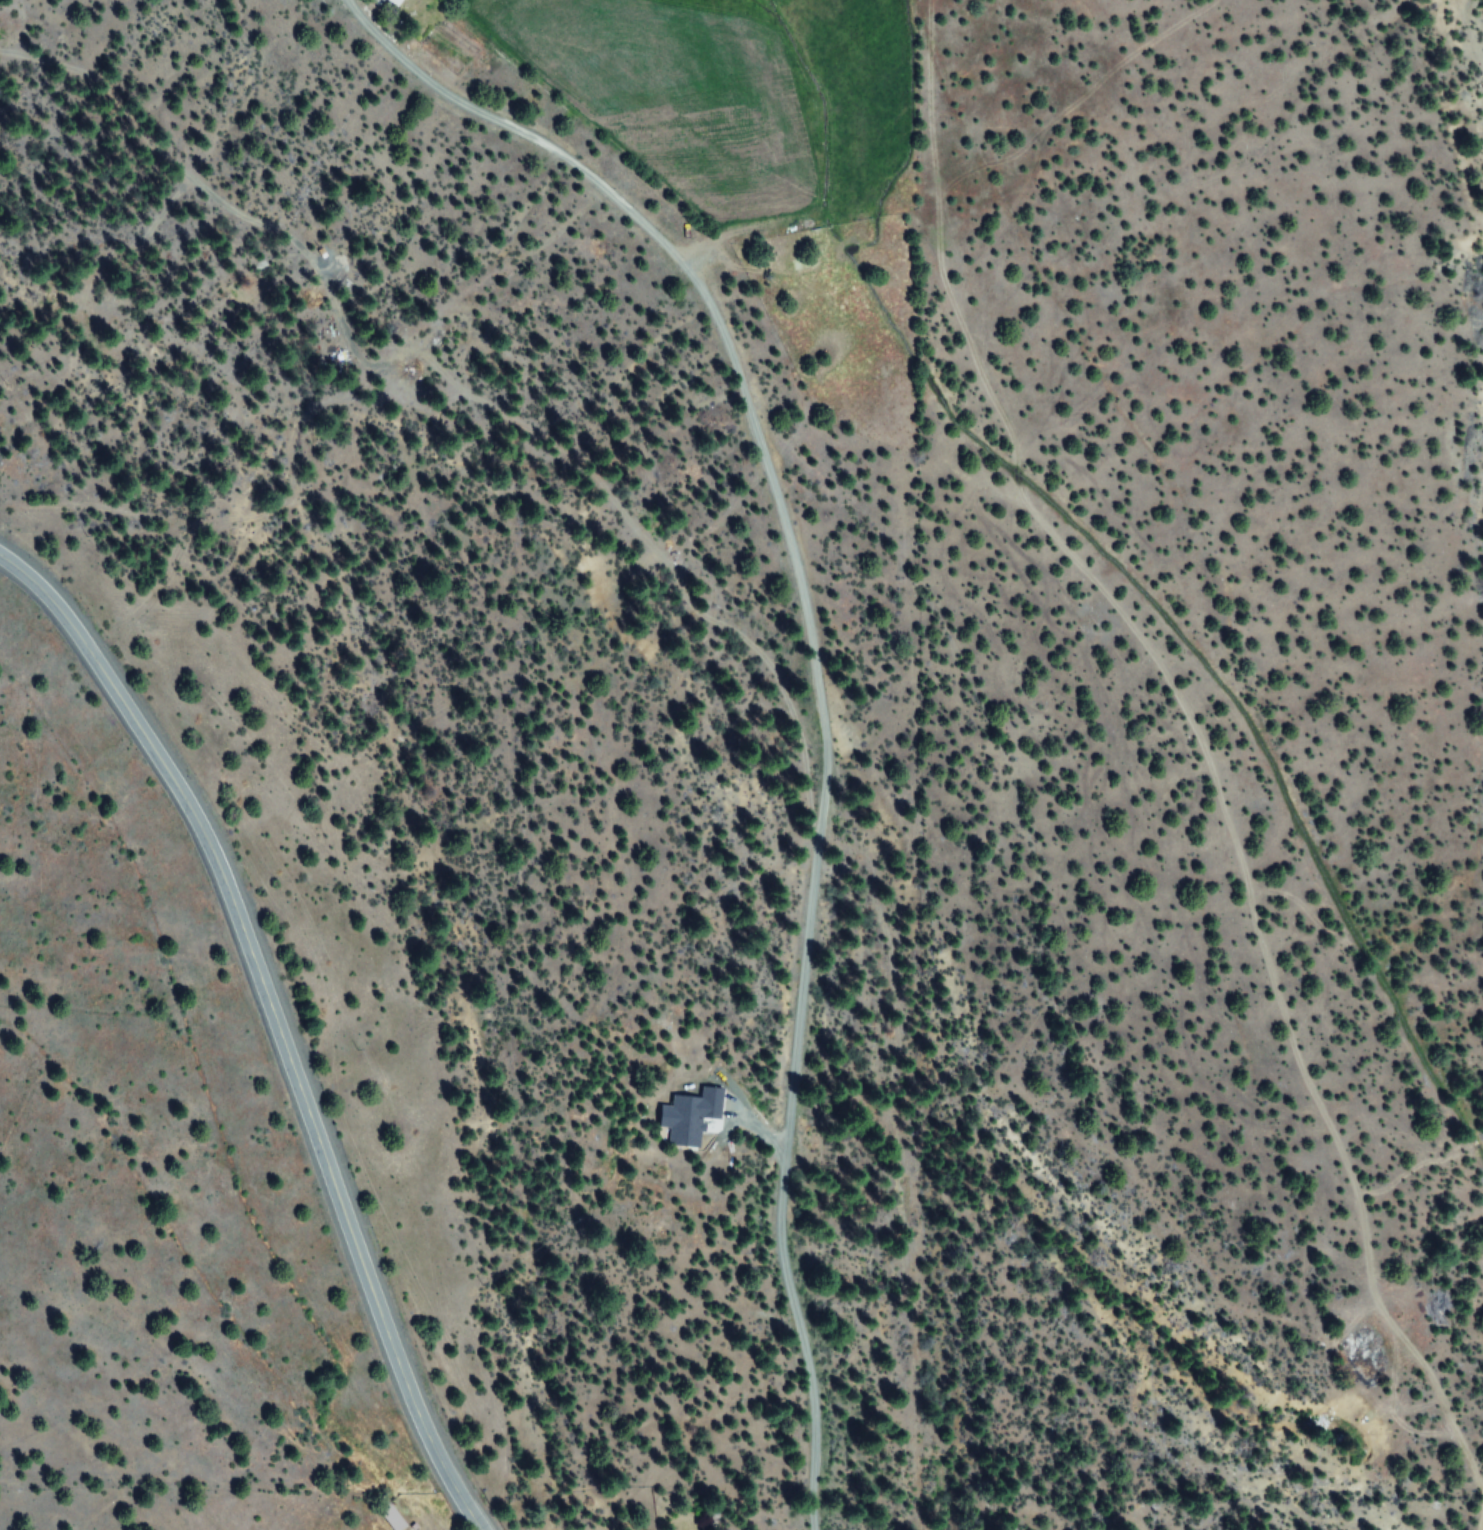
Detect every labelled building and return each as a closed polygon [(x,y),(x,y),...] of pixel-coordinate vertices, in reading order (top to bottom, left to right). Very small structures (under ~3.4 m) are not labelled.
[(666,1145),(700,1148),(702,1118),(718,1119),(720,1088),(699,1087),(699,1096),(670,1094),(670,1106),(657,1106),(656,1128),(667,1128),(666,1145)]
